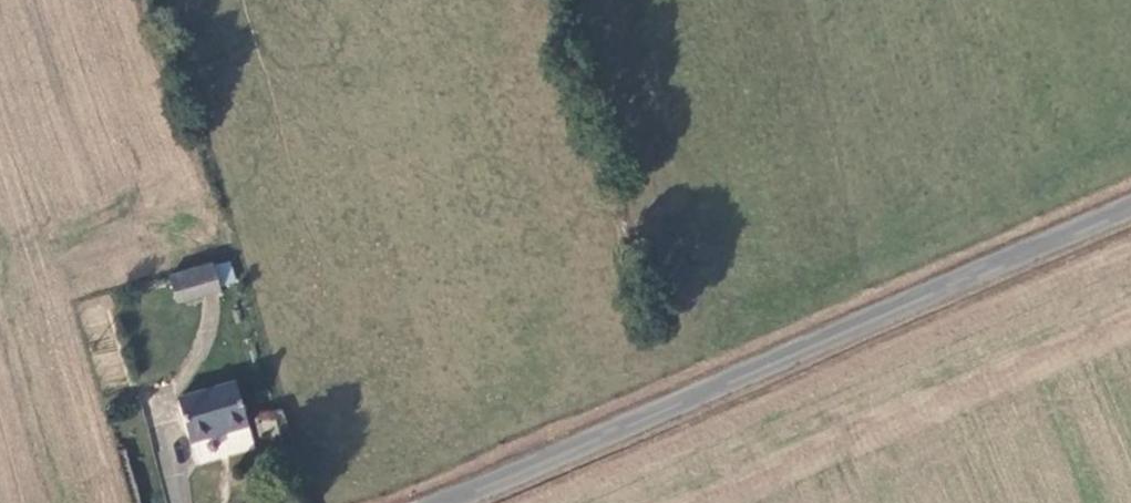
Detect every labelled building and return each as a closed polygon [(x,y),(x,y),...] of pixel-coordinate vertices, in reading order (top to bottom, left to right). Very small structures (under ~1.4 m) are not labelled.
[(216,264),(221,286),(235,283),(230,260),(216,264)] [(218,280),(214,267),(161,284),(169,310),(211,297),(207,284),(218,280)] [(241,431),(228,388),(172,405),(183,449),(241,431)] [(283,412),(258,411),(257,438),(283,438),(283,412)]
